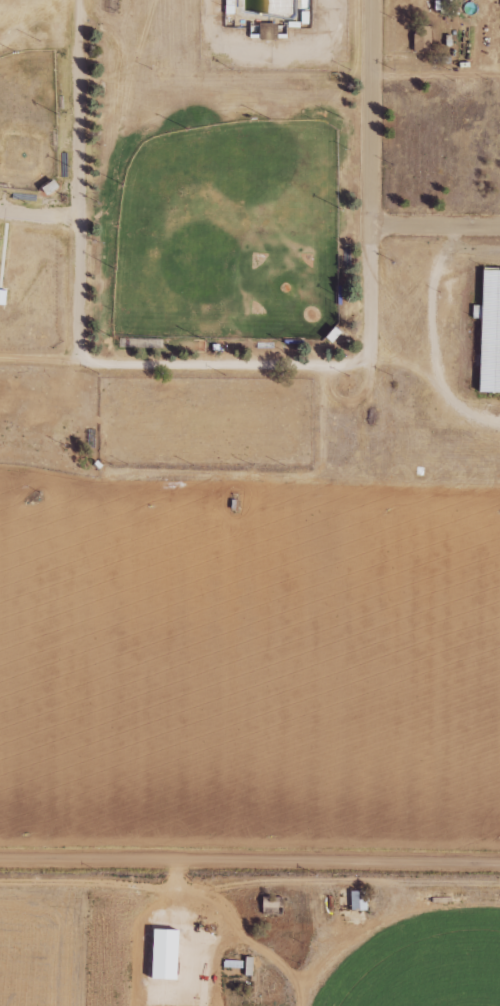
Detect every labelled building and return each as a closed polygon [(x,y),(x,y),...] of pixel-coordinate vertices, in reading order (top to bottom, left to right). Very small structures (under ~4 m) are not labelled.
[(0,289),(0,305),(7,306),(9,290),(0,289)] [(353,910),(369,910),(369,900),(364,900),(363,891),(353,891),(353,910)]
